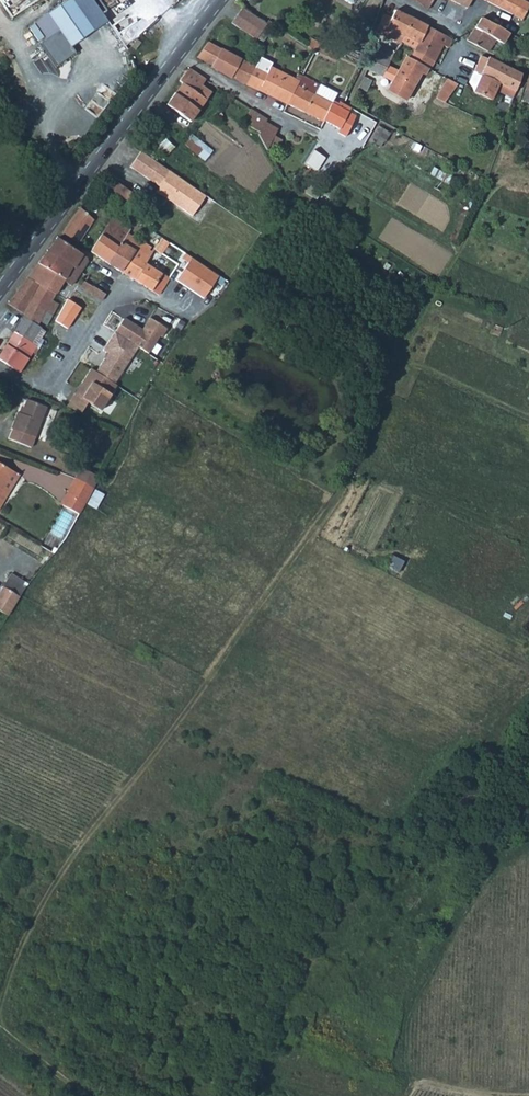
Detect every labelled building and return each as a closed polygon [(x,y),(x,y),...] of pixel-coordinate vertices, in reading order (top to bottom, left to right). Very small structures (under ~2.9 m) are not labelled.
[(32,22),(56,55),(92,30),(71,0),(63,0),(32,22)] [(489,3),(520,19),(528,3),(522,0),(484,0),(489,3)] [(266,23),(241,7),(230,23),(255,39),(266,23)] [(425,26),(395,10),(391,18),(383,14),(377,29),(385,33),(388,27),(417,41),(418,42),(422,34),(425,26)] [(500,29),(479,18),(465,40),(487,51),(500,29)] [(450,40),(425,26),(422,34),(442,45),(447,47),(450,40)] [(418,42),(417,41),(413,49),(412,51),(430,61),(433,62),(442,45),(422,34),(418,42)] [(390,38),(378,53),(389,58),(392,51),(400,43),(390,38)] [(211,67),(245,84),(255,67),(206,41),(196,56),(211,65),(211,67)] [(378,53),(374,52),(365,70),(390,82),(385,90),(404,100),(420,72),(424,74),(430,61),(412,51),(407,58),(404,56),(397,69),(387,65),(389,59),(389,58),(378,53)] [(481,56),(473,71),(476,72),(514,91),(521,75),(488,58),(487,59),(481,56)] [(281,72),(269,66),(266,72),(278,78),(281,72)] [(204,79),(188,67),(178,80),(181,82),(170,96),(174,99),(168,106),(189,122),(210,92),(200,84),(204,79)] [(255,67),(245,84),(256,89),(266,72),(255,67)] [(266,72),(256,89),(286,103),(287,102),(299,81),(281,72),(278,78),(266,72)] [(514,91),(476,72),(470,84),(477,87),(474,92),(490,98),(494,89),(512,98),(514,91)] [(320,85),(302,75),(299,81),(301,81),(333,98),(333,97),(318,89),(320,85)] [(363,76),(358,87),(367,91),(371,80),(363,76)] [(445,77),(434,96),(444,102),(455,83),(445,77)] [(299,81),(287,102),(321,119),(322,119),(332,100),(333,98),(301,81),(299,81)] [(174,99),(170,96),(165,104),(168,106),(174,99)] [(332,100),(322,119),(340,128),(337,132),(344,135),(355,116),(338,108),(340,104),(332,100)] [(356,113),(340,104),(338,108),(355,116),(356,113)] [(243,122),(259,132),(265,123),(267,119),(250,108),(243,122)] [(259,132),(258,136),(265,146),(276,129),(265,123),(259,132)] [(378,145),(385,130),(375,126),(368,140),(378,145)] [(189,133),(181,144),(202,160),(210,149),(189,133)] [(326,151),(313,145),(306,159),(319,165),(326,151)] [(191,215),(204,194),(136,151),(126,166),(157,185),(153,191),(191,215)] [(118,180),(115,183),(130,193),(132,190),(118,180)] [(115,183),(111,189),(126,199),(130,193),(115,183)] [(130,193),(126,199),(130,202),(135,196),(130,193)] [(73,217),(63,232),(78,242),(94,219),(81,208),(73,217)] [(17,239),(27,229),(15,215),(5,225),(17,239)] [(113,217),(102,235),(111,241),(122,223),(113,217)] [(109,263),(121,271),(140,243),(129,235),(132,229),(122,223),(111,241),(120,246),(109,263)] [(102,235),(91,251),(109,263),(120,246),(111,241),(102,235)] [(58,238),(49,250),(78,269),(75,274),(77,276),(88,261),(88,257),(58,238)] [(121,271),(159,294),(170,277),(163,272),(161,272),(153,267),(158,260),(151,256),(155,249),(142,240),(140,243),(121,271)] [(47,268),(37,282),(56,293),(56,294),(64,280),(71,284),(77,276),(75,274),(78,269),(49,250),(39,263),(47,268)] [(92,269),(84,280),(88,283),(94,286),(101,275),(92,269)] [(27,277),(18,289),(32,296),(30,300),(47,310),(53,313),(59,303),(53,299),(56,293),(37,282),(27,277)] [(88,283),(84,280),(79,286),(84,289),(88,283)] [(88,283),(84,289),(89,292),(94,286),(88,283)] [(100,290),(94,286),(89,292),(97,296),(100,290)] [(25,314),(1,352),(10,358),(8,363),(19,369),(35,345),(32,343),(42,327),(39,325),(47,310),(30,300),(32,296),(18,289),(8,303),(25,314)] [(84,403),(99,411),(135,347),(148,354),(163,326),(146,317),(140,327),(120,317),(91,369),(87,366),(64,406),(78,413),(84,403)] [(32,343),(35,345),(45,329),(42,327),(32,343)] [(1,352),(0,353),(0,358),(8,363),(10,358),(1,352)] [(25,445),(44,406),(24,397),(18,411),(14,409),(7,425),(3,434),(25,445)] [(9,467),(0,461),(0,482),(9,467)] [(87,479),(95,483),(100,476),(84,465),(78,473),(87,479)] [(17,472),(9,467),(0,482),(0,499),(17,472)] [(78,473),(76,476),(95,483),(87,479),(78,473)] [(95,483),(76,476),(72,482),(88,492),(95,483)] [(88,492),(72,482),(60,500),(76,510),(77,509),(88,492)] [(8,613),(20,594),(3,585),(0,590),(0,608),(8,613)]
